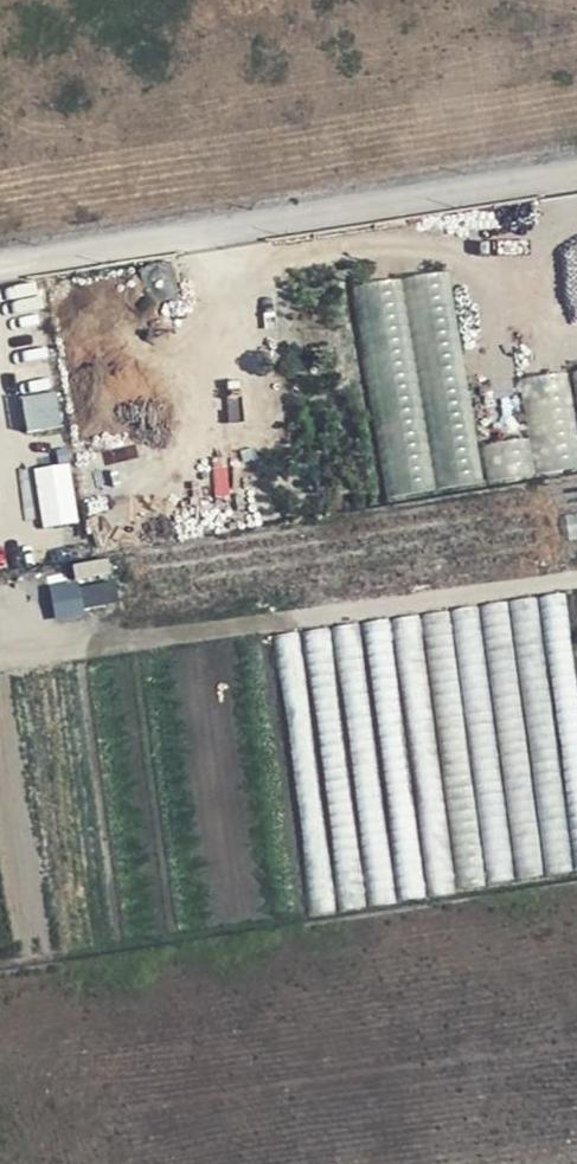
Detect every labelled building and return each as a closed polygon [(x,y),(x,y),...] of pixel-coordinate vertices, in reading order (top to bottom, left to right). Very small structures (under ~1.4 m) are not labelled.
[(569,376),(477,391),(491,476),(576,462),(576,424),(569,376)] [(44,525),(79,522),(74,464),(39,466),(44,525)]
